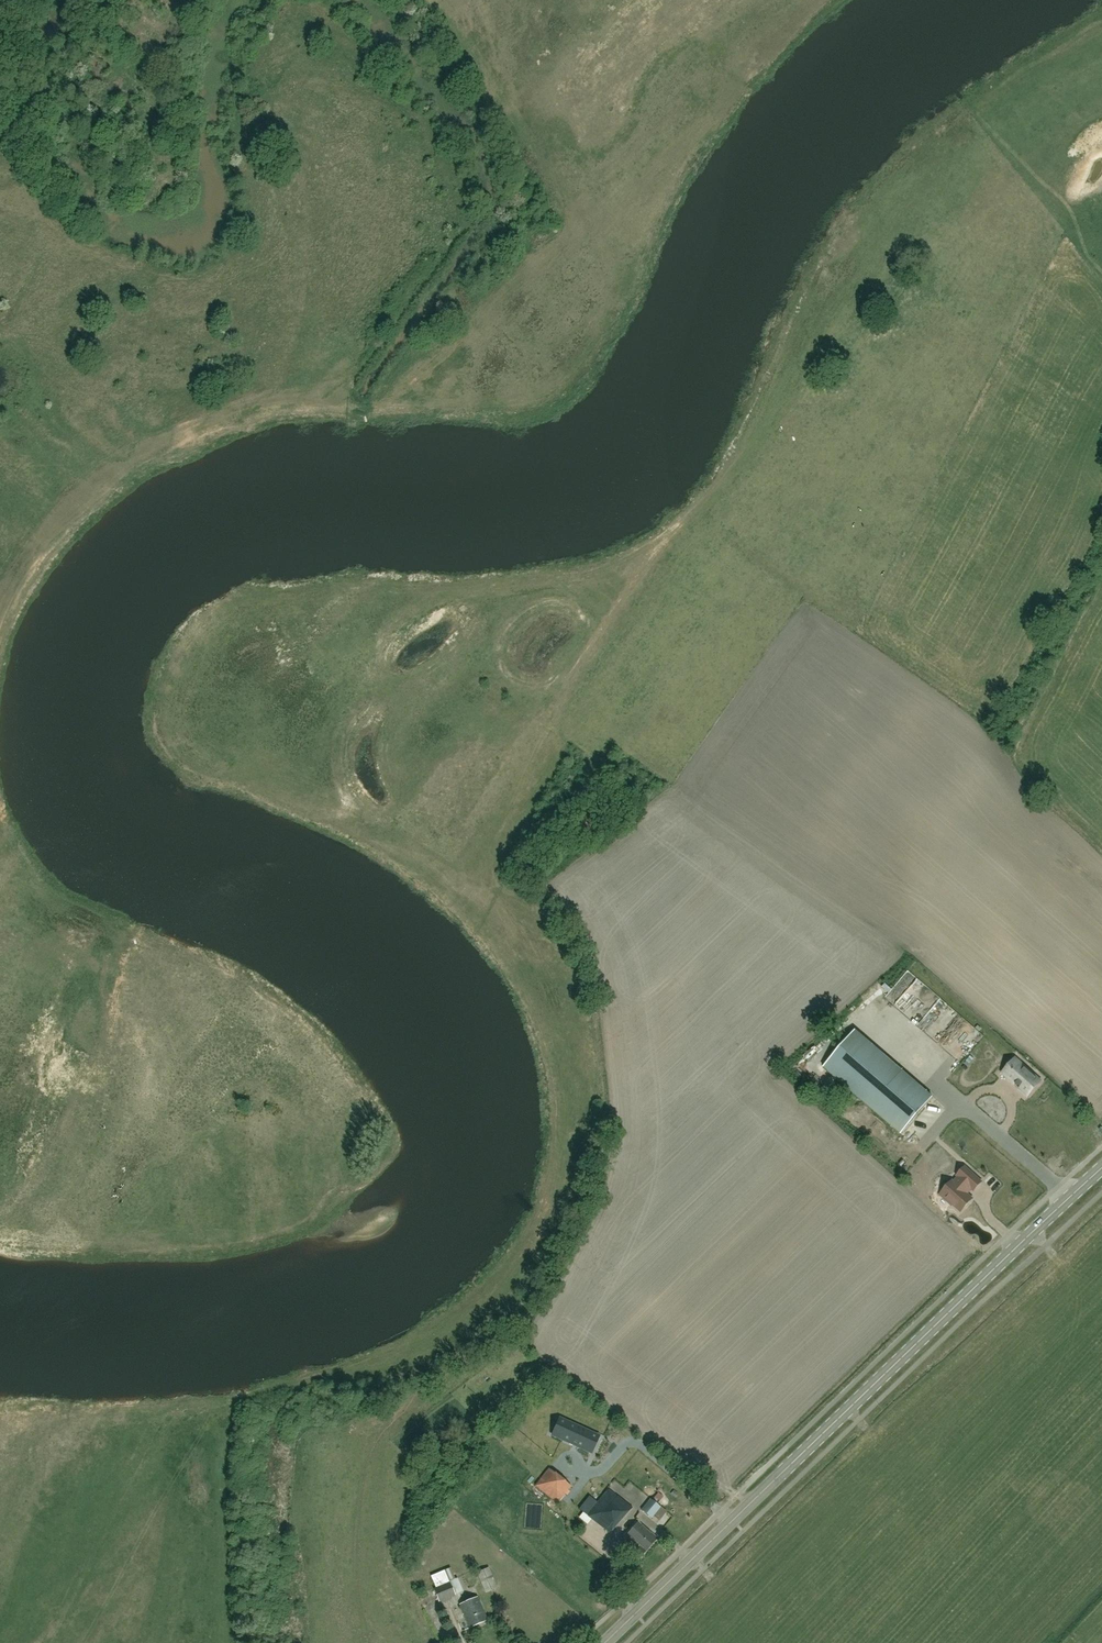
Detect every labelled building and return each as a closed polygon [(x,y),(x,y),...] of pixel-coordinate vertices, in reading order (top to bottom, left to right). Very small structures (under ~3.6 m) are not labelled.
[(1009,1098),(991,1077),(985,1082),(965,1058),(952,1068),(949,1064),(944,1068),(986,1118),(1009,1098)] [(1008,1076),(1004,1072),(1003,1073),(1016,1084),(1015,1084),(1019,1088),(1020,1088),(1028,1095),(1040,1082),(1020,1063),(1008,1076)] [(905,1074),(873,1110),(901,1134),(932,1097),(905,1074)] [(896,1161),(906,1172),(913,1165),(903,1154),(896,1161)] [(953,1181),(940,1195),(952,1206),(953,1205),(961,1212),(972,1199),(967,1193),(971,1189),(973,1191),(982,1182),(965,1167),(957,1176),(958,1177),(954,1182),(953,1181)] [(552,1434),(562,1439),(592,1453),(599,1436),(569,1423),(559,1418),(552,1434)] [(621,1481),(630,1469),(617,1460),(608,1472),(621,1481)] [(632,1466),(622,1482),(628,1486),(639,1471),(632,1466)] [(558,1503),(572,1486),(549,1468),(535,1485),(558,1503)] [(608,1488),(597,1501),(590,1495),(579,1509),(588,1515),(587,1516),(610,1533),(633,1507),(608,1488)] [(651,1519),(660,1508),(650,1499),(640,1510),(651,1519)] [(620,1543),(629,1550),(648,1529),(638,1521),(625,1536),(626,1536),(620,1543)] [(645,1552),(657,1537),(648,1529),(629,1550),(639,1558),(644,1552),(645,1552)] [(498,1588),(489,1568),(477,1573),(486,1594),(498,1588)] [(458,1593),(464,1591),(459,1577),(453,1579),(458,1593)] [(439,1601),(455,1594),(450,1582),(434,1589),(439,1601)] [(470,1628),(488,1620),(478,1597),(460,1604),(470,1628)]
